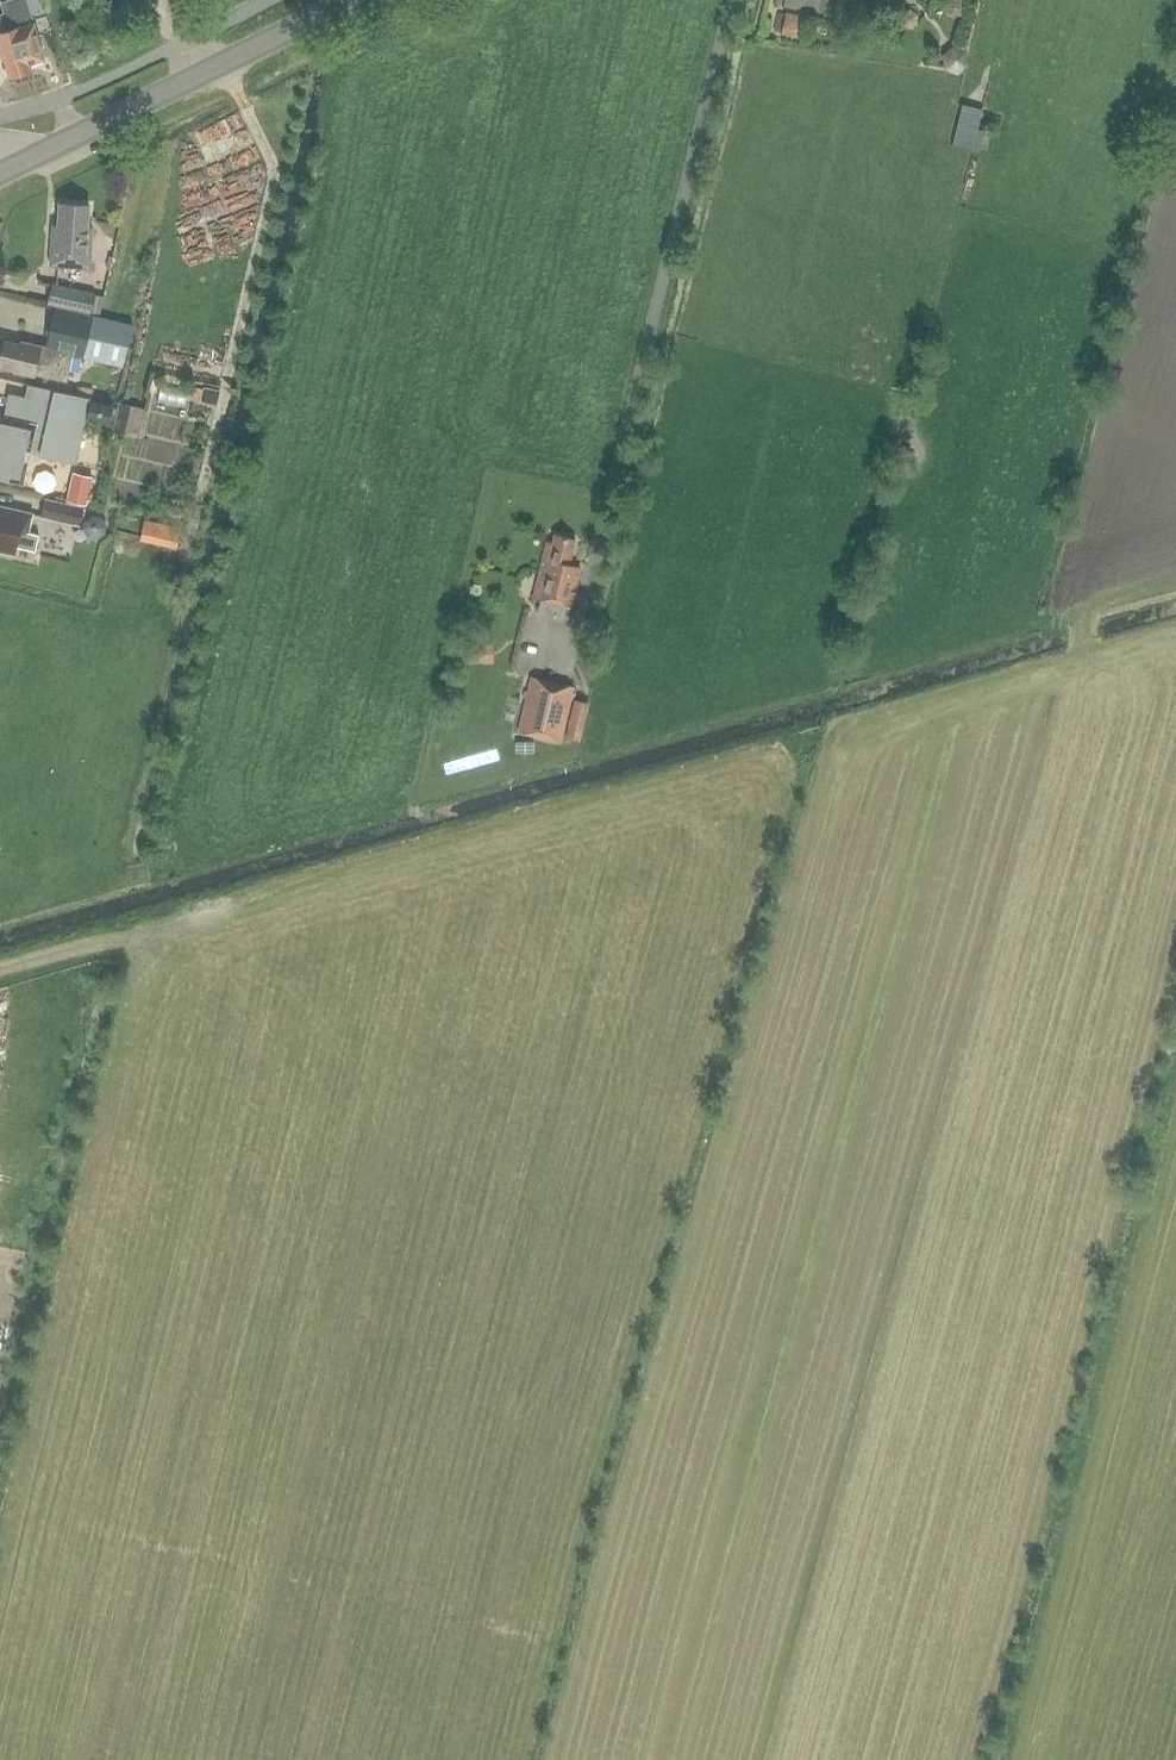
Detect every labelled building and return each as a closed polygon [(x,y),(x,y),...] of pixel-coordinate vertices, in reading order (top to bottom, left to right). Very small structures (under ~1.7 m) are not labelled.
[(41,0),(9,0),(1,2),(4,13),(0,14),(0,17),(3,26),(8,24),(9,29),(0,32),(0,45),(10,77),(32,70),(30,63),(45,59),(31,13),(44,9),(41,0)] [(782,34),(804,38),(808,17),(786,12),(782,34)] [(967,50),(954,45),(943,54),(945,68),(958,74),(969,65),(967,50)] [(985,108),(963,103),(953,145),(983,153),(989,129),(981,127),(985,108)] [(90,267),(93,226),(88,226),(90,205),(60,203),(58,233),(53,233),(51,265),(90,267)] [(90,313),(95,293),(53,284),(48,304),(90,313)] [(134,325),(56,307),(46,349),(21,343),(20,344),(4,341),(0,359),(0,367),(35,375),(67,382),(73,355),(125,367),(134,325)] [(90,397),(28,383),(25,397),(14,395),(8,418),(0,416),(0,477),(23,483),(31,449),(40,452),(39,454),(75,462),(90,397)] [(165,400),(190,400),(190,386),(165,386),(165,400)] [(109,423),(112,406),(92,401),(88,418),(109,423)] [(148,408),(122,402),(116,426),(143,432),(148,408)] [(70,484),(67,501),(87,505),(91,489),(70,484)] [(79,524),(83,508),(46,499),(42,516),(79,524)] [(14,554),(15,547),(35,551),(39,534),(29,532),(33,514),(0,506),(0,551),(14,554)] [(97,539),(106,533),(108,525),(102,516),(94,514),(85,520),(83,528),(88,537),(97,539)] [(183,527),(147,519),(142,540),(179,548),(183,527)] [(569,565),(575,540),(556,535),(554,544),(548,542),(535,598),(573,606),(582,568),(569,565)] [(496,643),(470,643),(470,662),(496,662),(496,643)] [(563,742),(575,686),(531,677),(519,732),(563,742)] [(592,702),(577,698),(567,740),(582,743),(592,702)]
